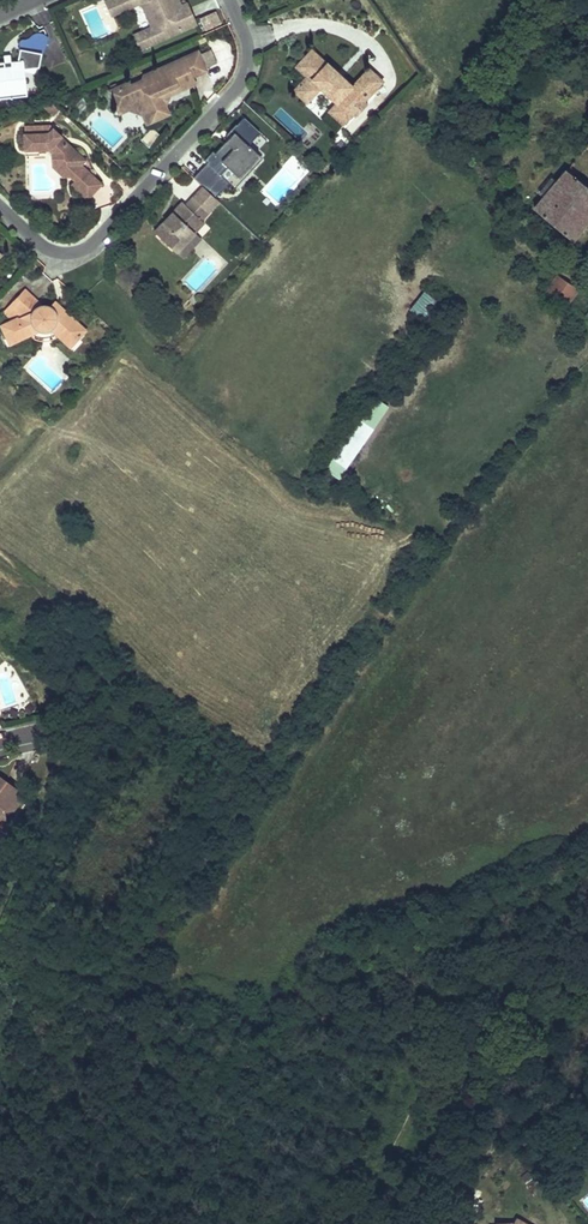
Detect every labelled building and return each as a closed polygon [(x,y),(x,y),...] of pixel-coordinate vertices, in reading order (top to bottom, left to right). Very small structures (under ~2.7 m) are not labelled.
[(107,2),(114,17),(125,12),(120,0),(112,0),(107,2)] [(125,12),(142,4),(153,29),(136,36),(142,50),(196,26),(187,5),(182,7),(179,0),(120,0),(125,12)] [(45,40),(35,40),(31,43),(24,44),(22,52),(43,57),(47,42),(45,40)] [(307,77),(294,91),(307,103),(320,89),(337,104),(330,112),(343,125),(352,116),(365,102),(383,83),(369,70),(354,86),(343,76),(340,80),(335,76),(339,72),(329,63),(328,64),(313,50),(297,67),(307,77)] [(6,65),(0,66),(0,101),(28,98),(26,74),(39,77),(43,57),(22,52),(20,63),(12,64),(12,69),(6,69),(6,65)] [(119,88),(111,92),(118,108),(130,104),(148,111),(153,123),(170,115),(166,107),(170,95),(195,85),(192,78),(207,71),(199,52),(155,72),(141,89),(119,88)] [(365,102),(352,116),(355,119),(368,105),(365,102)] [(130,104),(118,108),(121,115),(130,111),(143,117),(147,126),(153,123),(148,111),(130,104)] [(60,113),(53,107),(45,111),(54,119),(60,113)] [(208,165),(194,180),(203,189),(215,200),(237,177),(238,179),(259,158),(248,148),(260,136),(244,121),(231,132),(234,135),(215,156),(213,153),(205,162),(208,165)] [(141,140),(149,148),(161,136),(153,128),(141,140)] [(62,140),(51,129),(49,130),(27,130),(27,153),(42,154),(51,154),(54,156),(64,165),(64,181),(72,181),(77,185),(73,190),(88,204),(102,188),(82,169),(87,164),(69,148),(62,149),(57,145),(62,141),(62,140)] [(267,143),(260,136),(248,148),(259,158),(238,179),(237,177),(229,185),(234,190),(265,157),(260,151),(267,143)] [(69,148),(62,141),(57,145),(62,149),(69,148)] [(64,165),(54,156),(54,172),(64,181),(64,165)] [(534,210),(571,241),(587,220),(587,188),(572,175),(574,173),(569,169),(557,183),(543,199),(534,210)] [(551,179),(538,194),(543,199),(557,183),(551,179)] [(215,200),(203,189),(193,199),(209,214),(218,203),(215,200)] [(182,204),(154,234),(175,254),(194,234),(204,224),(201,222),(209,214),(193,199),(186,208),(182,204)] [(194,234),(175,254),(181,260),(201,241),(194,234)] [(558,276),(547,292),(567,305),(578,291),(558,276)] [(58,317),(52,310),(51,310),(49,309),(47,308),(44,308),(42,308),(26,293),(11,308),(24,320),(14,324),(2,330),(11,347),(29,339),(39,335),(42,336),(44,337),(46,337),(48,337),(50,336),(51,335),(53,334),(54,332),(56,329),(71,344),(77,346),(88,334),(75,321),(72,324),(62,313),(58,317)] [(75,321),(58,304),(52,310),(58,317),(62,313),(72,324),(75,321)] [(24,320),(11,308),(5,315),(14,324),(24,320)] [(380,403),(338,451),(348,460),(390,411),(380,403)] [(16,794),(12,798),(14,810),(25,796),(0,777),(0,782),(16,794)] [(5,815),(5,812),(15,811),(14,810),(12,798),(16,794),(0,782),(0,815),(5,815)] [(537,981),(528,987),(532,994),(541,989),(537,981)]
